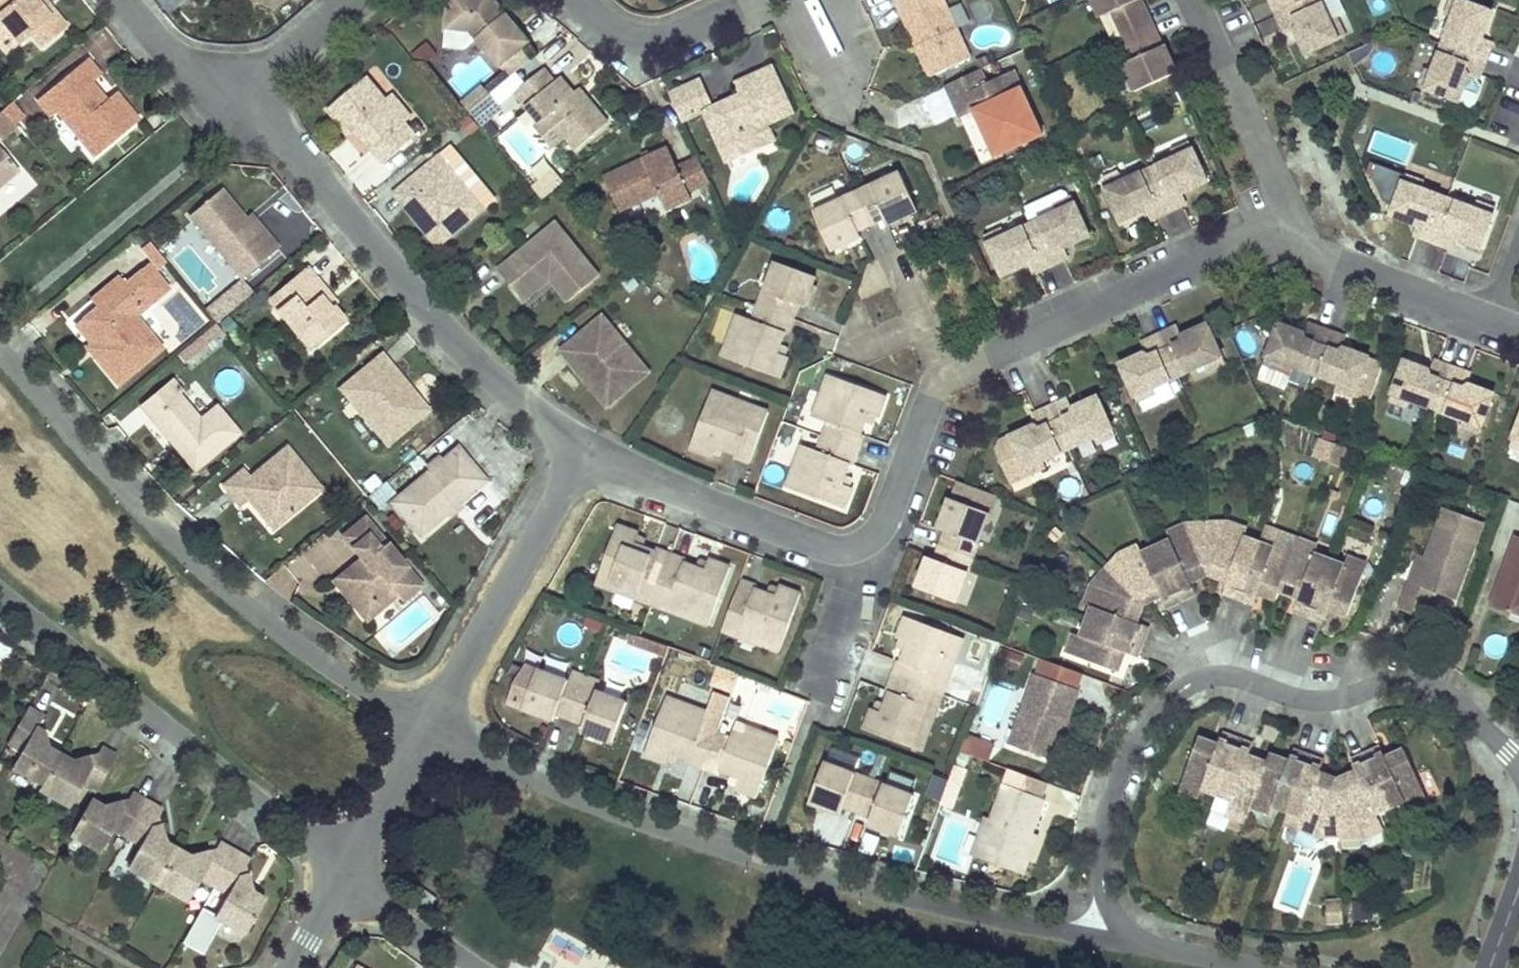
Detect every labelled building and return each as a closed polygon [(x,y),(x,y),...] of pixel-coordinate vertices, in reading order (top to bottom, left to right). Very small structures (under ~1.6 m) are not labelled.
[(20,43),(33,33),(43,46),(68,25),(56,11),(52,15),(39,0),(0,0),(0,19),(20,43)] [(47,0),(39,0),(52,15),(56,11),(47,0)] [(445,49),(458,43),(471,32),(500,67),(523,48),(530,42),(500,6),(492,13),(489,9),(490,0),(450,0),(445,49)] [(495,0),(490,0),(489,9),(492,13),(500,6),(495,0)] [(944,0),(900,0),(897,1),(904,17),(911,14),(925,44),(918,47),(932,78),(971,59),(944,0)] [(1121,34),(1152,20),(1145,4),(1139,6),(1136,0),(1093,0),(1100,14),(1110,10),(1121,34)] [(1272,3),(1277,15),(1309,0),(1272,0),(1272,3)] [(1277,15),(1282,27),(1291,31),(1296,29),(1300,27),(1305,37),(1303,44),(1306,53),(1339,38),(1330,19),(1321,0),(1309,0),(1277,15)] [(1452,20),(1443,44),(1486,60),(1491,48),(1488,39),(1483,37),(1478,35),(1482,25),(1489,22),(1492,13),(1459,0),(1452,20)] [(1459,0),(1458,0),(1451,0),(1445,17),(1452,20),(1459,0)] [(925,44),(911,14),(904,17),(918,47),(925,44)] [(1337,16),(1330,19),(1339,38),(1345,35),(1337,16)] [(1159,37),(1152,20),(1121,34),(1132,58),(1121,63),(1133,89),(1177,69),(1165,42),(1162,43),(1157,46),(1154,39),(1159,37)] [(1482,25),(1478,35),(1483,37),(1489,22),(1482,25)] [(1300,27),(1296,29),(1303,44),(1305,37),(1300,27)] [(1486,60),(1443,44),(1433,69),(1426,88),(1460,100),(1463,92),(1460,85),(1464,74),(1469,76),(1474,78),(1482,73),(1486,60)] [(532,59),(523,48),(500,67),(509,78),(532,59)] [(89,58),(65,77),(76,92),(56,109),(92,155),(138,118),(117,92),(108,99),(103,103),(97,96),(102,92),(90,78),(99,70),(89,58)] [(545,66),(516,90),(541,119),(551,111),(559,121),(578,144),(594,130),(609,118),(599,106),(585,89),(579,94),(574,88),(562,73),(556,79),(545,66)] [(1433,69),(1427,66),(1420,86),(1426,88),(1433,69)] [(792,112),(772,67),(737,83),(743,95),(745,99),(724,109),(722,104),(721,102),(712,105),(700,79),(671,92),(684,119),(704,109),(729,162),(758,148),(750,131),(792,112)] [(987,82),(981,68),(946,85),(960,116),(974,110),(995,155),(1043,133),(1014,70),(987,82)] [(1469,76),(1464,74),(1460,85),(1463,92),(1469,76)] [(36,100),(48,115),(56,109),(76,92),(65,77),(36,100)] [(366,78),(326,111),(348,137),(354,132),(355,131),(360,127),(376,147),(371,151),(382,164),(415,136),(402,122),(384,99),(366,78)] [(579,94),(585,89),(580,83),(574,88),(579,94)] [(102,92),(97,96),(103,103),(108,99),(102,92)] [(410,116),(391,93),(384,99),(402,122),(410,116)] [(503,108),(491,93),(469,111),(482,126),(503,108)] [(745,99),(743,95),(722,104),(724,109),(745,99)] [(24,117),(11,102),(3,109),(15,124),(24,117)] [(3,109),(0,111),(0,134),(3,138),(17,127),(15,124),(3,109)] [(551,111),(541,119),(549,129),(559,121),(551,111)] [(376,147),(360,127),(355,131),(354,132),(371,151),(376,147)] [(844,157),(862,160),(864,141),(847,139),(844,157)] [(1189,143),(1171,152),(1173,158),(1192,150),(1189,143)] [(694,195),(691,189),(711,180),(699,153),(676,164),(668,145),(605,174),(620,209),(658,191),(666,207),(694,195)] [(18,167),(0,146),(0,180),(18,167)] [(1150,169),(1169,212),(1181,206),(1186,197),(1183,193),(1181,188),(1191,183),(1199,186),(1207,182),(1192,150),(1173,158),(1150,169)] [(441,174),(449,168),(439,157),(432,163),(441,174)] [(441,174),(432,163),(400,189),(410,201),(403,207),(405,208),(428,235),(436,245),(481,207),(449,168),(441,174)] [(1126,180),(1107,189),(1122,221),(1131,217),(1133,210),(1144,205),(1146,210),(1148,215),(1157,217),(1169,212),(1150,169),(1126,180)] [(564,182),(555,170),(548,176),(558,188),(564,182)] [(902,170),(857,190),(872,223),(887,216),(890,223),(920,209),(902,170)] [(1123,174),(1104,182),(1107,189),(1126,180),(1123,174)] [(558,188),(548,176),(533,188),(543,200),(558,188)] [(1424,183),(1405,176),(1403,182),(1422,189),(1424,183)] [(1415,231),(1420,238),(1431,243),(1447,198),(1422,189),(1403,182),(1391,216),(1406,222),(1411,217),(1419,221),(1417,226),(1415,231)] [(1191,183),(1181,188),(1183,193),(1199,186),(1191,183)] [(259,238),(243,219),(217,188),(187,213),(239,276),(276,246),(265,233),(259,238)] [(410,201),(400,189),(394,195),(403,207),(410,201)] [(857,190),(814,210),(832,249),(862,235),(859,229),(872,223),(857,190)] [(1053,206),(1068,199),(1065,194),(1060,191),(1025,208),(1032,224),(1055,213),(1053,206)] [(1032,224),(1051,266),(1063,260),(1067,252),(1065,247),(1063,242),(1073,238),(1081,240),(1089,236),(1071,198),(1068,199),(1053,206),(1055,213),(1032,224)] [(1492,216),(1473,208),(1447,198),(1431,243),(1445,249),(1454,245),(1455,241),(1457,235),(1466,239),(1468,245),(1479,249),(1492,216)] [(1494,210),(1475,202),(1473,208),(1492,216),(1494,210)] [(1144,205),(1133,210),(1131,217),(1146,210),(1144,205)] [(259,238),(265,233),(249,214),(243,219),(259,238)] [(1419,221),(1411,217),(1406,222),(1417,226),(1419,221)] [(601,277),(556,222),(498,269),(525,302),(550,282),(568,303),(601,277)] [(1008,234),(989,243),(1004,275),(1013,271),(1015,264),(1025,260),(1027,264),(1030,269),(1039,271),(1051,266),(1032,224),(1008,234)] [(1005,228),(986,237),(989,243),(1008,234),(1005,228)] [(1457,235),(1455,241),(1468,245),(1466,239),(1457,235)] [(1073,238),(1063,242),(1065,247),(1081,240),(1073,238)] [(158,269),(166,263),(149,242),(141,249),(158,269)] [(1025,260),(1015,264),(1013,271),(1027,264),(1025,260)] [(759,305),(758,306),(792,318),(797,304),(805,307),(816,275),(777,261),(760,305),(759,305)] [(170,288),(150,264),(127,284),(120,276),(109,285),(115,293),(98,307),(82,321),(104,348),(94,357),(118,385),(163,347),(137,316),(170,288)] [(303,267),(280,287),(290,298),(275,310),(285,322),(309,350),(342,322),(330,308),(328,310),(317,297),(324,292),(303,267)] [(227,312),(252,292),(239,276),(214,297),(227,312)] [(115,293),(109,285),(92,300),(98,307),(115,293)] [(290,298),(280,287),(266,299),(275,310),(290,298)] [(328,310),(330,308),(335,305),(324,292),(317,297),(328,310)] [(216,322),(227,312),(214,297),(203,307),(216,322)] [(792,318),(758,306),(754,319),(738,313),(722,355),(781,377),(789,356),(785,355),(778,352),(780,344),(786,330),(788,330),(792,318)] [(603,316),(561,351),(570,362),(574,359),(600,390),(595,393),(607,408),(650,372),(603,316)] [(104,348),(82,321),(77,325),(92,344),(87,348),(94,357),(104,348)] [(1311,376),(1327,333),(1315,328),(1306,330),(1304,335),(1302,340),(1291,336),(1288,330),(1279,326),(1267,360),(1286,367),(1311,376)] [(1180,337),(1172,334),(1159,340),(1178,382),(1204,370),(1222,363),(1208,330),(1194,336),(1193,343),(1184,347),(1181,341),(1180,337)] [(1304,335),(1288,330),(1291,336),(1302,340),(1304,335)] [(1327,333),(1311,376),(1336,385),(1355,392),(1352,399),(1369,405),(1384,365),(1367,359),(1358,356),(1351,359),(1341,355),(1343,350),(1345,345),(1339,337),(1327,332),(1327,333)] [(1194,336),(1181,341),(1184,347),(1193,343),(1194,336)] [(1136,402),(1152,394),(1178,382),(1159,340),(1147,345),(1144,353),(1146,358),(1148,363),(1139,368),(1131,365),(1121,369),(1136,402)] [(778,352),(785,355),(788,347),(780,344),(778,352)] [(1358,356),(1343,350),(1341,355),(1351,359),(1358,356)] [(393,365),(383,353),(341,388),(388,445),(430,409),(418,395),(414,399),(389,368),(393,365)] [(1146,358),(1131,365),(1139,368),(1148,363),(1146,358)] [(574,359),(570,362),(595,393),(600,390),(574,359)] [(1286,367),(1267,360),(1264,366),(1284,373),(1286,367)] [(1414,365),(1405,361),(1393,395),(1412,402),(1437,411),(1453,367),(1441,363),(1431,365),(1430,370),(1428,375),(1417,371),(1414,365)] [(1207,376),(1225,369),(1222,363),(1204,370),(1207,376)] [(418,395),(393,365),(389,368),(414,399),(418,395)] [(1430,370),(1414,365),(1417,371),(1428,375),(1430,370)] [(1453,367),(1437,411),(1461,420),(1481,427),(1493,394),(1484,390),(1477,394),(1467,390),(1468,385),(1470,380),(1465,372),(1453,367)] [(888,395),(829,373),(813,415),(829,421),(823,436),(852,447),(857,431),(862,433),(866,420),(869,412),(878,415),(880,416),(888,395)] [(183,393),(172,381),(140,408),(193,472),(239,435),(217,407),(199,421),(179,396),(183,393)] [(1355,392),(1336,385),(1333,392),(1352,399),(1355,392)] [(1484,390),(1468,385),(1467,390),(1477,394),(1484,390)] [(769,411),(711,389),(688,448),(711,457),(712,454),(716,443),(724,446),(737,451),(736,455),(750,461),(769,411)] [(1139,408),(1155,401),(1152,394),(1136,402),(1139,408)] [(1412,402),(1393,395),(1390,401),(1409,408),(1412,402)] [(1068,408),(1060,405),(1048,410),(1068,452),(1092,441),(1111,433),(1096,401),(1083,407),(1082,413),(1072,417),(1070,412),(1068,408)] [(1083,407),(1070,412),(1072,417),(1082,413),(1083,407)] [(1025,471),(1044,463),(1068,452),(1048,410),(1036,416),(1032,423),(1034,428),(1037,433),(1026,438),(1019,435),(1011,439),(1025,471)] [(869,412),(866,420),(875,423),(878,415),(869,412)] [(1481,427),(1461,420),(1459,427),(1478,434),(1481,427)] [(1034,428),(1019,435),(1026,438),(1037,433),(1034,428)] [(1095,447),(1114,439),(1111,433),(1092,441),(1095,447)] [(847,461),(852,447),(823,436),(818,449),(803,443),(787,486),(846,508),(854,488),(851,487),(843,484),(846,476),(851,463),(847,461)] [(1336,443),(1322,437),(1316,454),(1330,459),(1343,463),(1349,447),(1336,443)] [(716,443),(712,454),(719,457),(724,446),(716,443)] [(323,488),(288,446),(251,476),(245,468),(225,485),(241,505),(249,499),(261,513),(267,508),(280,524),(323,488)] [(458,448),(391,503),(419,535),(485,481),(458,448)] [(1028,478),(1046,470),(1044,463),(1025,471),(1028,478)] [(380,472),(363,482),(378,506),(395,495),(380,472)] [(843,484),(851,487),(854,479),(846,476),(843,484)] [(946,530),(941,546),(973,557),(980,539),(989,516),(995,498),(963,485),(959,484),(954,498),(951,497),(939,528),(946,530)] [(280,524),(267,508),(261,513),(274,529),(280,524)] [(1450,602),(1479,525),(1444,512),(1426,560),(1416,586),(1408,583),(1397,612),(1422,622),(1432,595),(1450,602)] [(421,586),(365,518),(343,536),(362,558),(340,576),(352,590),(345,595),(361,612),(375,600),(382,609),(398,595),(402,601),(421,586)] [(1228,524),(1207,525),(1208,532),(1225,531),(1242,538),(1245,530),(1228,524)] [(639,533),(618,525),(597,583),(653,603),(671,554),(657,548),(656,552),(642,547),(635,544),(639,535),(639,533)] [(1187,526),(1171,533),(1174,540),(1190,533),(1208,532),(1207,525),(1187,526)] [(1208,532),(1209,575),(1229,582),(1233,572),(1247,577),(1259,544),(1242,538),(1225,531),(1208,532)] [(1157,548),(1172,579),(1186,573),(1190,584),(1209,575),(1208,532),(1190,533),(1174,540),(1157,548)] [(635,544),(642,547),(646,538),(639,535),(635,544)] [(1299,539),(1297,546),(1313,553),(1316,545),(1299,539)] [(1515,540),(1490,609),(1511,616),(1516,604),(1518,605),(1518,542),(1515,540)] [(1295,549),(1279,543),(1276,550),(1293,556),(1295,549)] [(1259,544),(1247,577),(1261,582),(1257,593),(1259,593),(1277,600),(1280,590),(1286,575),(1293,556),(1276,550),(1259,544)] [(929,556),(917,586),(957,601),(973,557),(941,546),(936,559),(929,556)] [(1286,575),(1280,590),(1300,597),(1304,587),(1318,592),(1330,559),(1316,554),(1313,553),(1297,546),(1295,549),(1293,556),(1286,575)] [(1121,556),(1108,570),(1113,575),(1125,563),(1141,555),(1138,548),(1121,556)] [(1125,563),(1113,575),(1145,604),(1163,596),(1159,586),(1172,579),(1157,548),(1141,555),(1125,563)] [(687,560),(671,554),(653,603),(710,624),(731,568),(710,560),(709,562),(706,570),(699,568),(686,563),(687,560)] [(1347,565),(1364,571),(1368,563),(1350,556),(1347,565)] [(1408,583),(1416,586),(1426,560),(1418,558),(1408,583)] [(1347,565),(1330,559),(1318,592),(1334,598),(1330,608),(1348,615),(1364,571),(1347,565)] [(706,570),(709,562),(702,560),(699,568),(706,570)] [(1094,585),(1087,602),(1095,605),(1101,588),(1113,575),(1108,570),(1094,585)] [(1247,577),(1233,572),(1229,582),(1225,594),(1239,599),(1247,577)] [(1172,579),(1182,601),(1195,595),(1190,584),(1186,573),(1172,579)] [(1095,605),(1088,621),(1121,634),(1126,620),(1137,624),(1145,604),(1113,575),(1101,588),(1095,605)] [(352,590),(340,576),(334,581),(345,595),(352,590)] [(1247,577),(1239,599),(1246,602),(1253,604),(1256,596),(1257,593),(1261,582),(1247,577)] [(1172,579),(1159,586),(1163,596),(1168,607),(1182,601),(1172,579)] [(758,586),(742,580),(723,629),(780,650),(801,594),(781,586),(781,587),(781,588),(777,596),(770,594),(769,593),(756,589),(758,586)] [(772,584),(769,593),(770,594),(777,596),(781,588),(781,587),(772,584)] [(1304,587),(1300,597),(1296,609),(1310,614),(1318,592),(1304,587)] [(1325,621),(1330,608),(1334,598),(1318,592),(1310,614),(1325,621)] [(452,615),(457,605),(452,597),(443,604),(452,615)] [(375,600),(361,612),(368,620),(382,609),(375,600)] [(908,662),(901,679),(942,694),(965,637),(907,615),(899,637),(902,638),(911,641),(908,649),(904,660),(908,662)] [(1126,620),(1121,634),(1132,638),(1143,642),(1149,628),(1137,624),(1126,620)] [(1116,647),(1121,634),(1088,621),(1082,638),(1076,655),(1119,671),(1127,652),(1116,647)] [(647,647),(649,640),(632,634),(630,641),(647,647)] [(1138,656),(1143,642),(1132,638),(1121,634),(1116,647),(1127,652),(1138,656)] [(1069,653),(1076,655),(1082,638),(1075,636),(1069,653)] [(911,641),(902,638),(900,646),(908,649),(911,641)] [(669,648),(649,640),(647,647),(666,654),(669,648)] [(583,685),(538,668),(524,707),(554,719),(557,712),(571,717),(583,685)] [(1033,683),(1010,745),(1050,759),(1061,728),(1058,727),(1062,719),(1067,721),(1079,690),(1061,684),(1036,674),(1033,683)] [(865,727),(922,749),(942,694),(901,679),(896,693),(892,692),(888,704),(885,711),(876,708),(873,707),(865,727)] [(628,702),(583,685),(571,717),(585,723),(582,729),(613,741),(617,731),(628,702)] [(709,712),(668,696),(660,717),(646,755),(666,762),(667,761),(671,750),(680,754),(692,758),(691,761),(705,766),(717,732),(704,727),(709,712)] [(885,711),(888,704),(879,700),(876,708),(885,711)] [(42,717),(27,708),(6,744),(20,751),(12,765),(42,782),(58,755),(41,745),(46,737),(44,732),(36,728),(42,717)] [(1058,727),(1061,728),(1064,729),(1067,721),(1062,719),(1058,727)] [(731,737),(717,732),(705,766),(720,772),(721,769),(733,774),(741,777),(738,786),(737,787),(758,795),(779,738),(737,722),(731,737)] [(987,763),(995,744),(967,733),(960,752),(987,763)] [(1225,736),(1221,748),(1217,758),(1230,763),(1238,741),(1225,736)] [(1267,765),(1251,759),(1246,770),(1230,763),(1217,758),(1221,748),(1200,740),(1184,785),(1200,791),(1235,804),(1251,810),(1254,802),(1271,808),(1304,821),(1315,825),(1358,824),(1372,818),(1406,803),(1423,796),(1403,753),(1384,761),(1388,771),(1376,777),(1364,782),(1359,773),(1338,782),(1320,775),(1316,786),(1300,780),(1284,774),(1288,763),(1271,756),(1267,765)] [(1255,747),(1238,741),(1230,763),(1246,770),(1251,759),(1255,747)] [(74,764),(58,755),(42,782),(39,787),(70,804),(82,783),(95,790),(115,755),(100,746),(97,752),(78,757),(74,764)] [(671,750),(667,761),(675,764),(680,754),(671,750)] [(1388,771),(1384,761),(1379,750),(1367,755),(1376,777),(1388,771)] [(1284,774),(1300,780),(1308,757),(1292,752),(1288,763),(1284,774)] [(1359,773),(1364,782),(1376,777),(1367,755),(1354,761),(1359,773)] [(1324,763),(1308,757),(1300,780),(1316,786),(1320,775),(1324,763)] [(824,762),(809,803),(840,815),(844,807),(858,812),(870,779),(824,762)] [(953,808),(967,769),(954,765),(940,804),(953,808)] [(741,777),(733,774),(729,783),(738,786),(741,777)] [(914,795),(870,779),(858,812),(870,816),(867,824),(899,836),(914,795)] [(1200,791),(1184,785),(1182,792),(1197,798),(1200,791)] [(1023,878),(1028,863),(1021,860),(1029,838),(1030,836),(1042,802),(1003,787),(995,807),(989,823),(995,826),(987,848),(1001,853),(995,868),(1004,871),(1023,878)] [(105,812),(88,803),(69,835),(100,853),(112,831),(125,839),(146,803),(130,794),(127,800),(108,806),(105,812)] [(1423,796),(1406,803),(1409,810),(1426,803),(1423,796)] [(1271,808),(1254,802),(1251,810),(1269,816),(1271,808)] [(161,811),(146,803),(125,839),(138,846),(126,868),(156,885),(175,852),(158,843),(162,836),(157,818),(161,811)] [(1233,811),(1248,817),(1251,810),(1235,804),(1233,811)] [(1315,825),(1304,821),(1301,828),(1315,833),(1359,832),(1375,825),(1372,818),(1358,824),(1315,825)] [(975,861),(995,868),(1001,853),(987,848),(995,826),(989,823),(975,861)] [(1021,860),(1028,863),(1037,841),(1029,838),(1021,860)] [(191,862),(175,852),(156,885),(187,902),(199,881),(212,888),(232,852),(217,844),(214,850),(195,855),(191,862)] [(248,861),(232,852),(212,888),(225,895),(213,917),(243,934),(262,902),(245,892),(249,886),(244,867),(248,861)] [(1343,898),(1325,899),(1326,928),(1343,927),(1343,898)]
